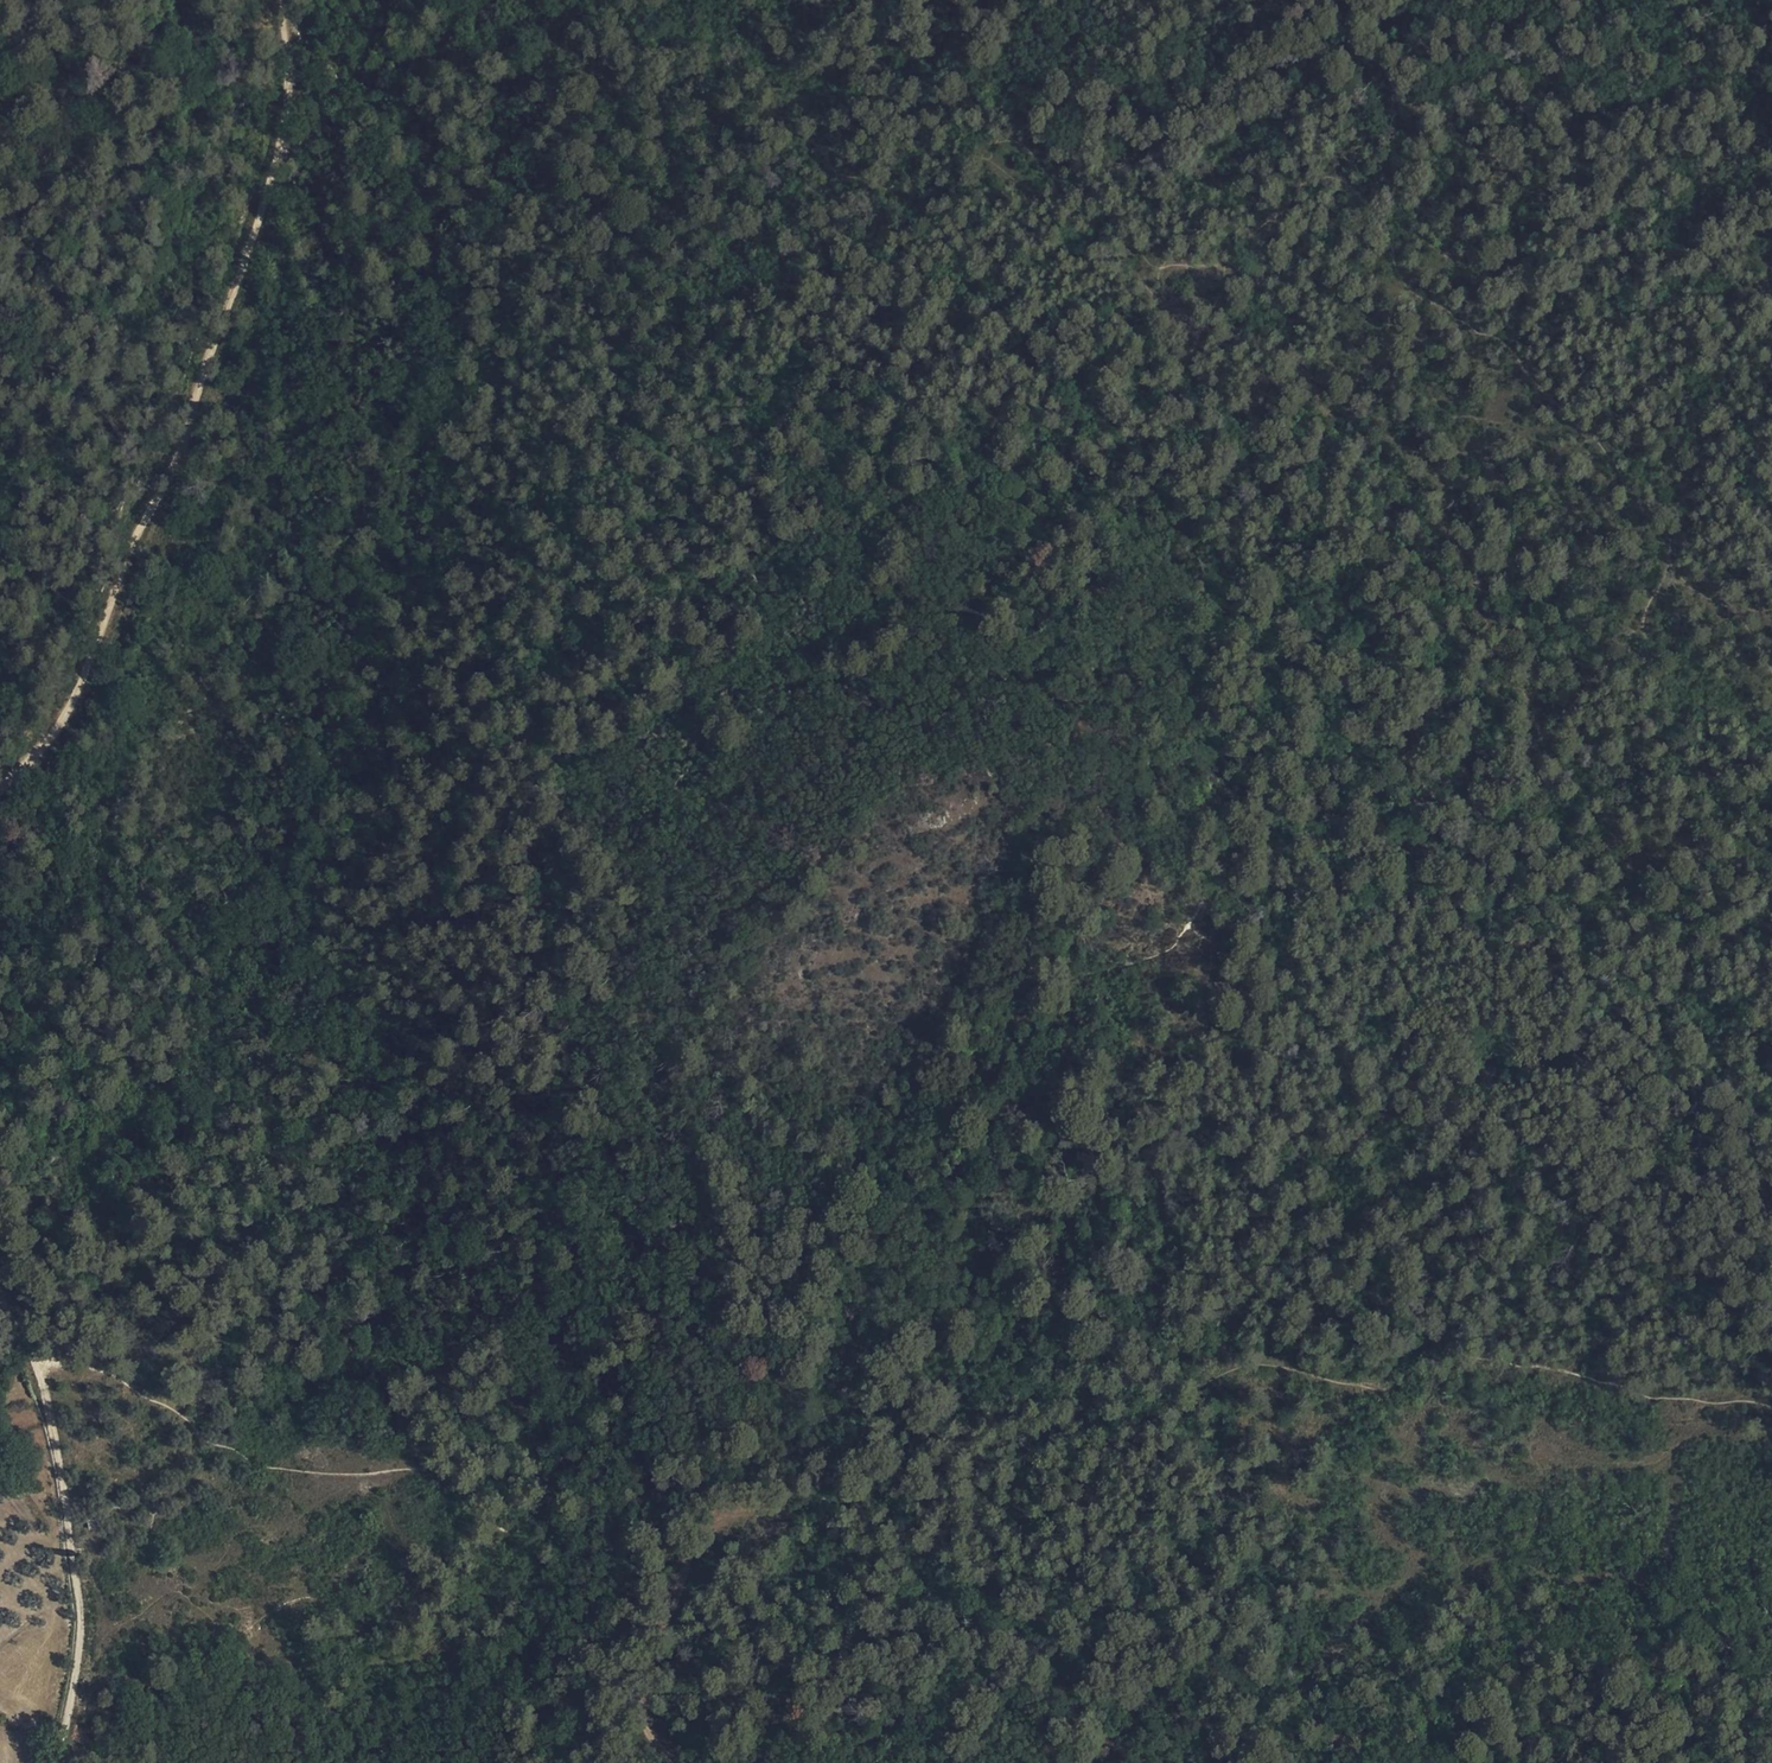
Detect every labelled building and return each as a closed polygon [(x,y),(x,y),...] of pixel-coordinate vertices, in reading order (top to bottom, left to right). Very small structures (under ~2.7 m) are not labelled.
[(1019,1200),(1013,1198),(1002,1231),(1009,1233),(1019,1200)] [(105,1357),(108,1363),(114,1360),(111,1355),(105,1357)] [(88,1512),(91,1527),(99,1526),(96,1510),(88,1512)]
